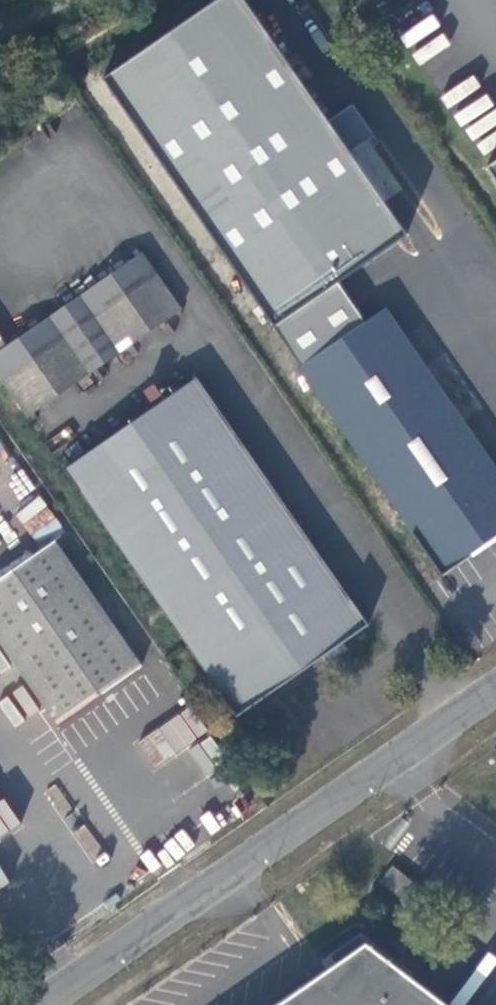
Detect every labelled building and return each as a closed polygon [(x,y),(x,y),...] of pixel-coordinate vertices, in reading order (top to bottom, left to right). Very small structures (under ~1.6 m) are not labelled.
[(495,183),(495,158),(485,165),(495,183)] [(0,346),(0,369),(29,411),(184,306),(146,248),(8,340),(0,346)] [(445,572),(495,536),(495,469),(384,310),(351,332),(322,294),(275,326),(445,572)] [(8,340),(0,328),(0,346),(8,340)] [(186,643),(236,715),(323,657),(329,664),(348,650),(343,642),(369,625),(319,553),(196,376),(181,387),(177,381),(159,395),(163,400),(86,451),(73,433),(51,449),(186,643)] [(14,513),(36,543),(61,525),(39,495),(14,513)] [(55,719),(141,662),(57,539),(0,579),(0,638),(55,719)] [(8,672),(0,649),(0,675),(8,672)] [(25,718),(7,696),(0,702),(0,708),(15,727),(25,718)] [(136,745),(156,769),(206,730),(186,705),(136,745)] [(188,753),(208,774),(227,756),(207,735),(188,753)] [(19,821),(2,798),(0,799),(0,835),(19,821)] [(74,836),(93,854),(102,845),(83,827),(74,836)] [(391,865),(378,882),(407,904),(420,887),(391,865)] [(9,884),(0,869),(0,889),(9,884)] [(394,970),(399,963),(368,939),(335,962),(272,1004),(440,1004),(394,970)]
